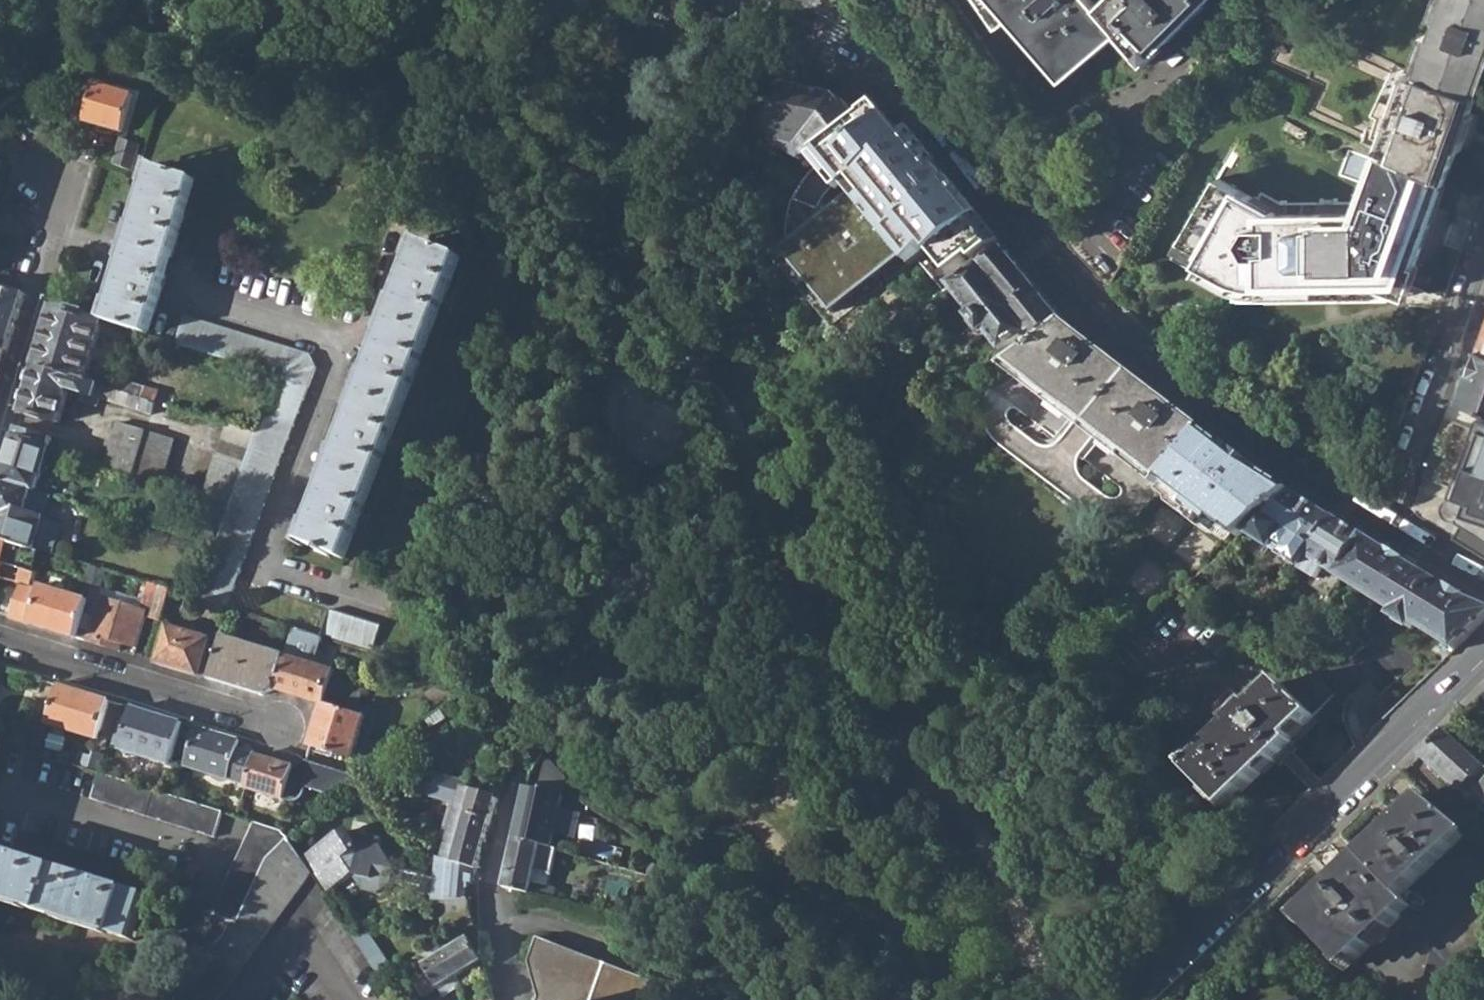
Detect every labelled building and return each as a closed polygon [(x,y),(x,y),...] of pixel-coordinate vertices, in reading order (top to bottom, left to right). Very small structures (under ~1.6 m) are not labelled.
[(1075,73),(1122,31),(1156,67),(1215,5),(1210,0),(1118,0),(1108,11),(1098,0),(985,0),(997,15),(1007,8),(1052,59),(1058,54),(1075,73)] [(1477,97),(1483,78),(1483,0),(1362,0),(1346,42),(1420,76),(1428,79),(1477,96),(1477,97)] [(1383,152),(1445,181),(1458,146),(1477,97),(1477,96),(1428,79),(1420,76),(1346,42),(1289,15),(1265,50),(1317,79),(1311,90),(1299,113),(1383,152)] [(85,121),(124,133),(135,96),(95,84),(85,121)] [(794,155),(802,165),(839,137),(845,132),(860,120),(850,107),(848,104),(846,106),(840,99),(836,96),(795,90),(791,113),(781,112),(776,148),(794,155)] [(851,139),(867,160),(874,168),(914,136),(885,100),(864,116),(860,120),(845,132),(851,139)] [(1287,121),(1284,128),(1304,137),(1307,131),(1287,121)] [(845,143),(851,139),(845,132),(839,137),(845,143)] [(830,203),(847,224),(930,156),(914,136),(874,168),(868,174),(830,203)] [(113,165),(133,172),(143,145),(123,138),(113,165)] [(1232,144),(1225,158),(1232,161),(1239,148),(1232,144)] [(1445,181),(1383,152),(1361,213),(1276,210),(1277,208),(1260,198),(1262,195),(1218,171),(1173,254),(1223,283),(1264,293),(1404,296),(1445,181)] [(861,165),(868,174),(874,168),(867,160),(861,165)] [(154,167),(106,322),(134,330),(147,334),(193,181),(154,167)] [(945,240),(950,240),(959,234),(981,264),(1002,244),(951,181),(929,198),(941,213),(950,223),(942,229),(941,234),(945,240)] [(934,218),(942,229),(950,223),(941,213),(934,218)] [(941,276),(903,305),(911,316),(954,289),(963,283),(981,264),(959,234),(950,240),(965,260),(954,267),(956,270),(943,279),(941,276)] [(300,543),(341,561),(462,259),(421,242),(300,543)] [(1027,336),(1037,348),(1069,325),(1002,244),(981,264),(963,283),(954,289),(975,314),(972,317),(984,334),(988,331),(1003,350),(1027,336)] [(843,305),(820,272),(821,268),(817,261),(814,258),(797,271),(772,289),(779,300),(803,335),(843,305)] [(7,349),(24,295),(0,287),(0,346),(7,349)] [(900,322),(911,316),(903,305),(894,312),(900,322)] [(35,364),(88,379),(91,370),(103,333),(106,322),(53,306),(35,364)] [(199,598),(224,606),(316,367),(310,354),(186,316),(177,343),(280,374),(263,429),(257,432),(232,503),(218,544),(199,598)] [(134,330),(106,322),(103,333),(130,341),(134,330)] [(1015,365),(1166,482),(1205,431),(1069,325),(1037,348),(1015,365)] [(1476,351),(1483,354),(1483,328),(1476,351)] [(1458,402),(1483,414),(1483,354),(1476,351),(1458,402)] [(75,389),(80,390),(94,394),(98,383),(88,379),(35,364),(21,409),(58,422),(71,384),(75,385),(75,389)] [(98,383),(99,383),(102,373),(91,370),(88,379),(98,383)] [(103,371),(102,373),(99,383),(104,385),(157,401),(161,388),(103,371)] [(99,383),(98,383),(94,394),(80,390),(78,397),(98,402),(101,396),(104,385),(99,383)] [(157,401),(104,385),(101,396),(153,413),(157,401)] [(1483,414),(1457,490),(1466,517),(1453,538),(1483,557),(1483,414)] [(104,464),(162,482),(179,437),(120,420),(104,464)] [(202,494),(232,503),(257,432),(227,422),(202,494)] [(13,436),(48,448),(52,437),(16,425),(13,436)] [(1095,570),(1153,613),(1182,588),(1249,529),(1291,492),(1205,431),(1166,482),(1095,570)] [(1,476),(36,486),(39,477),(41,469),(48,448),(13,436),(1,476)] [(49,472),(41,469),(39,477),(47,478),(49,472)] [(47,518),(27,511),(30,504),(49,511),(55,492),(36,486),(1,476),(0,478),(0,537),(42,550),(53,553),(62,522),(47,518)] [(1291,492),(1249,529),(1301,565),(1307,555),(1331,517),(1291,492)] [(47,518),(49,511),(30,504),(27,511),(47,518)] [(1307,555),(1342,578),(1366,538),(1331,517),(1307,555)] [(31,586),(42,550),(0,537),(0,565),(1,561),(22,568),(17,582),(21,583),(31,586)] [(1454,650),(1483,620),(1483,607),(1463,598),(1366,538),(1342,578),(1394,612),(1393,616),(1412,629),(1415,624),(1454,650)] [(10,617),(76,637),(89,600),(42,585),(41,589),(31,586),(21,583),(10,617)] [(145,609),(99,595),(86,640),(134,655),(146,616),(161,621),(171,590),(153,584),(145,609)] [(76,637),(86,640),(99,595),(92,592),(89,600),(76,637)] [(317,635),(368,651),(376,625),(325,609),(317,635)] [(158,663),(200,676),(211,640),(169,627),(158,663)] [(1365,652),(1397,683),(1418,662),(1385,630),(1365,650),(1346,630),(1330,645),(1351,667),(1365,652)] [(214,634),(211,640),(200,676),(211,679),(223,637),(214,634)] [(211,679),(262,695),(274,689),(285,656),(223,637),(211,679)] [(274,689),(322,703),(360,691),(365,690),(331,678),(333,671),(285,656),(274,689)] [(1294,698),(1317,720),(1337,701),(1314,677),(1294,698)] [(47,724),(97,739),(109,698),(60,683),(47,724)] [(1186,771),(1226,811),(1317,720),(1294,698),(1280,684),(1247,715),(1243,712),(1231,723),(1234,727),(1194,768),(1191,765),(1186,771)] [(310,745),(350,758),(363,716),(348,711),(360,691),(322,703),(310,745)] [(120,748),(170,764),(183,721),(133,706),(120,748)] [(22,750),(38,755),(46,727),(31,721),(22,750)] [(189,765),(247,784),(256,754),(237,747),(239,738),(201,726),(189,765)] [(1471,799),(1476,794),(1483,783),(1483,767),(1481,765),(1444,730),(1419,754),(1456,789),(1459,786),(1470,799),(1471,799)] [(294,766),(256,754),(247,784),(246,787),(284,799),(290,778),(336,780),(336,777),(336,761),(306,761),(294,766)] [(336,777),(353,778),(354,777),(371,762),(336,761),(336,777)] [(444,858),(476,864),(499,801),(467,792),(469,782),(434,771),(426,792),(453,800),(441,837),(449,840),(444,858)] [(90,799),(216,836),(224,813),(178,799),(100,775),(98,774),(90,799)] [(1476,794),(1471,799),(1470,799),(1469,800),(1483,810),(1483,783),(1476,794)] [(545,800),(524,795),(522,805),(513,839),(557,851),(566,854),(569,844),(556,840),(543,836),(550,812),(543,810),(545,800)] [(1361,857),(1401,896),(1467,830),(1429,801),(1422,795),(1361,857)] [(561,815),(550,812),(543,836),(556,840),(561,815)] [(187,965),(179,992),(208,948),(221,935),(229,924),(237,925),(264,857),(288,837),(285,833),(254,822),(214,913),(207,909),(172,957),(187,965)] [(339,828),(299,854),(311,874),(323,892),(349,874),(358,888),(375,892),(388,882),(400,884),(404,881),(421,883),(420,897),(437,897),(467,898),(465,881),(475,882),(476,879),(476,864),(444,858),(439,878),(426,875),(421,870),(402,866),(398,869),(393,868),(378,845),(372,835),(339,828)] [(194,999),(217,999),(311,874),(299,854),(288,837),(264,857),(237,925),(229,924),(221,935),(208,948),(179,992),(194,999)] [(502,882),(556,895),(558,886),(549,883),(533,879),(536,869),(551,873),(557,851),(513,839),(502,882)] [(135,941),(147,896),(0,857),(0,908),(135,941)] [(1299,918),(1349,967),(1411,906),(1401,896),(1361,857),(1299,918)] [(551,873),(536,869),(533,879),(549,883),(551,873)] [(437,897),(443,924),(473,923),(467,898),(437,897)] [(674,989),(537,932),(525,962),(535,996),(534,999),(669,999),(674,989)] [(354,940),(382,983),(391,978),(362,935),(354,940)] [(422,996),(438,987),(482,958),(477,949),(471,936),(423,966),(418,958),(404,967),(422,996)] [(1465,958),(1445,939),(1433,948),(1420,999),(1452,999),(1465,958)] [(492,996),(489,981),(487,968),(468,981),(460,986),(463,999),(472,999),(492,996)]
